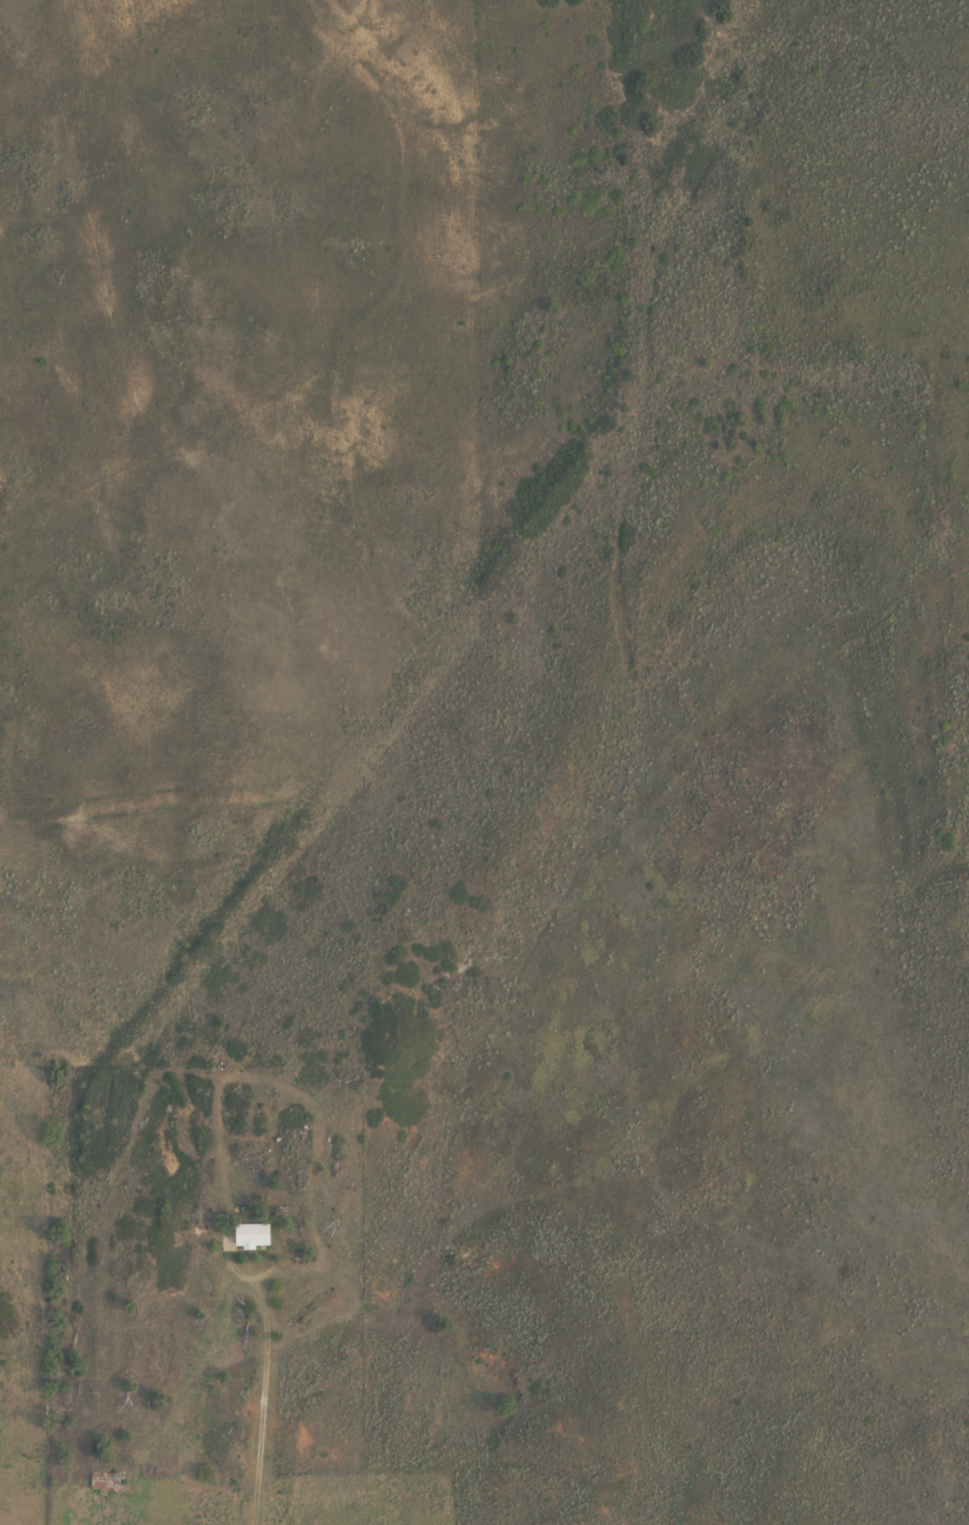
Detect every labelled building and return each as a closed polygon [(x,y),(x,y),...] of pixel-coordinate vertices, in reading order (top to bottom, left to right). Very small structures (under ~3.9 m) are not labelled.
[(237,1223),(237,1247),(273,1247),(273,1223),(237,1223)] [(124,1487),(124,1472),(94,1472),(94,1487),(124,1487)]
